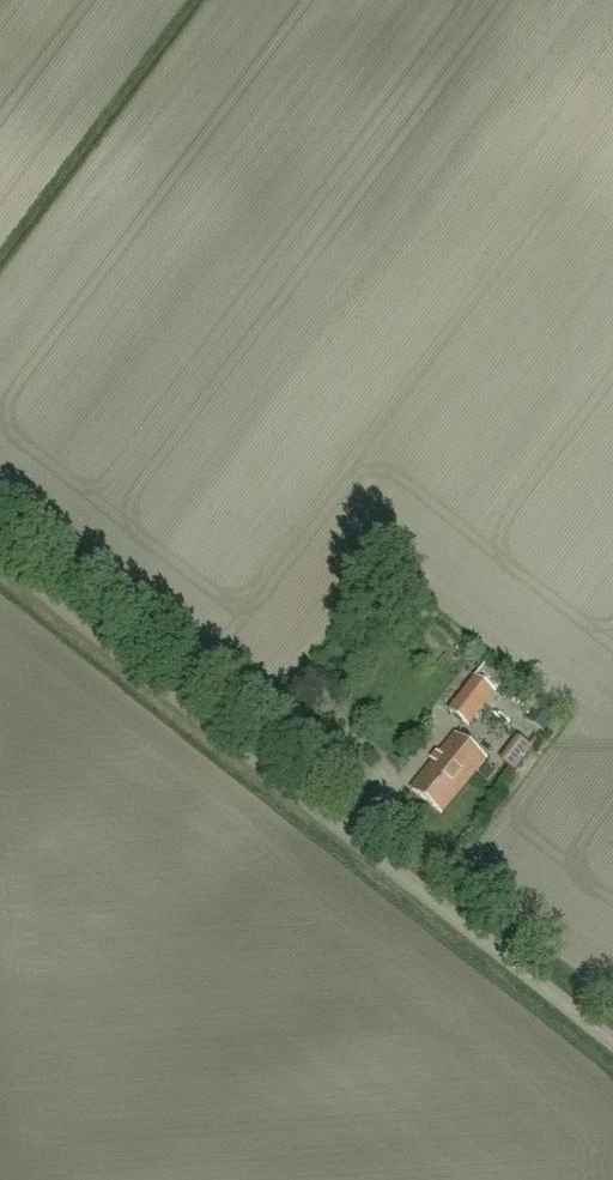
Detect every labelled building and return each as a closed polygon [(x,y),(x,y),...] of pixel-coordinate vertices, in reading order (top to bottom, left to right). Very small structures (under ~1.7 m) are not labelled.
[(468,727),(495,693),(476,678),(449,712),(468,727)] [(441,813),(485,759),(456,736),(412,790),(441,813)]
